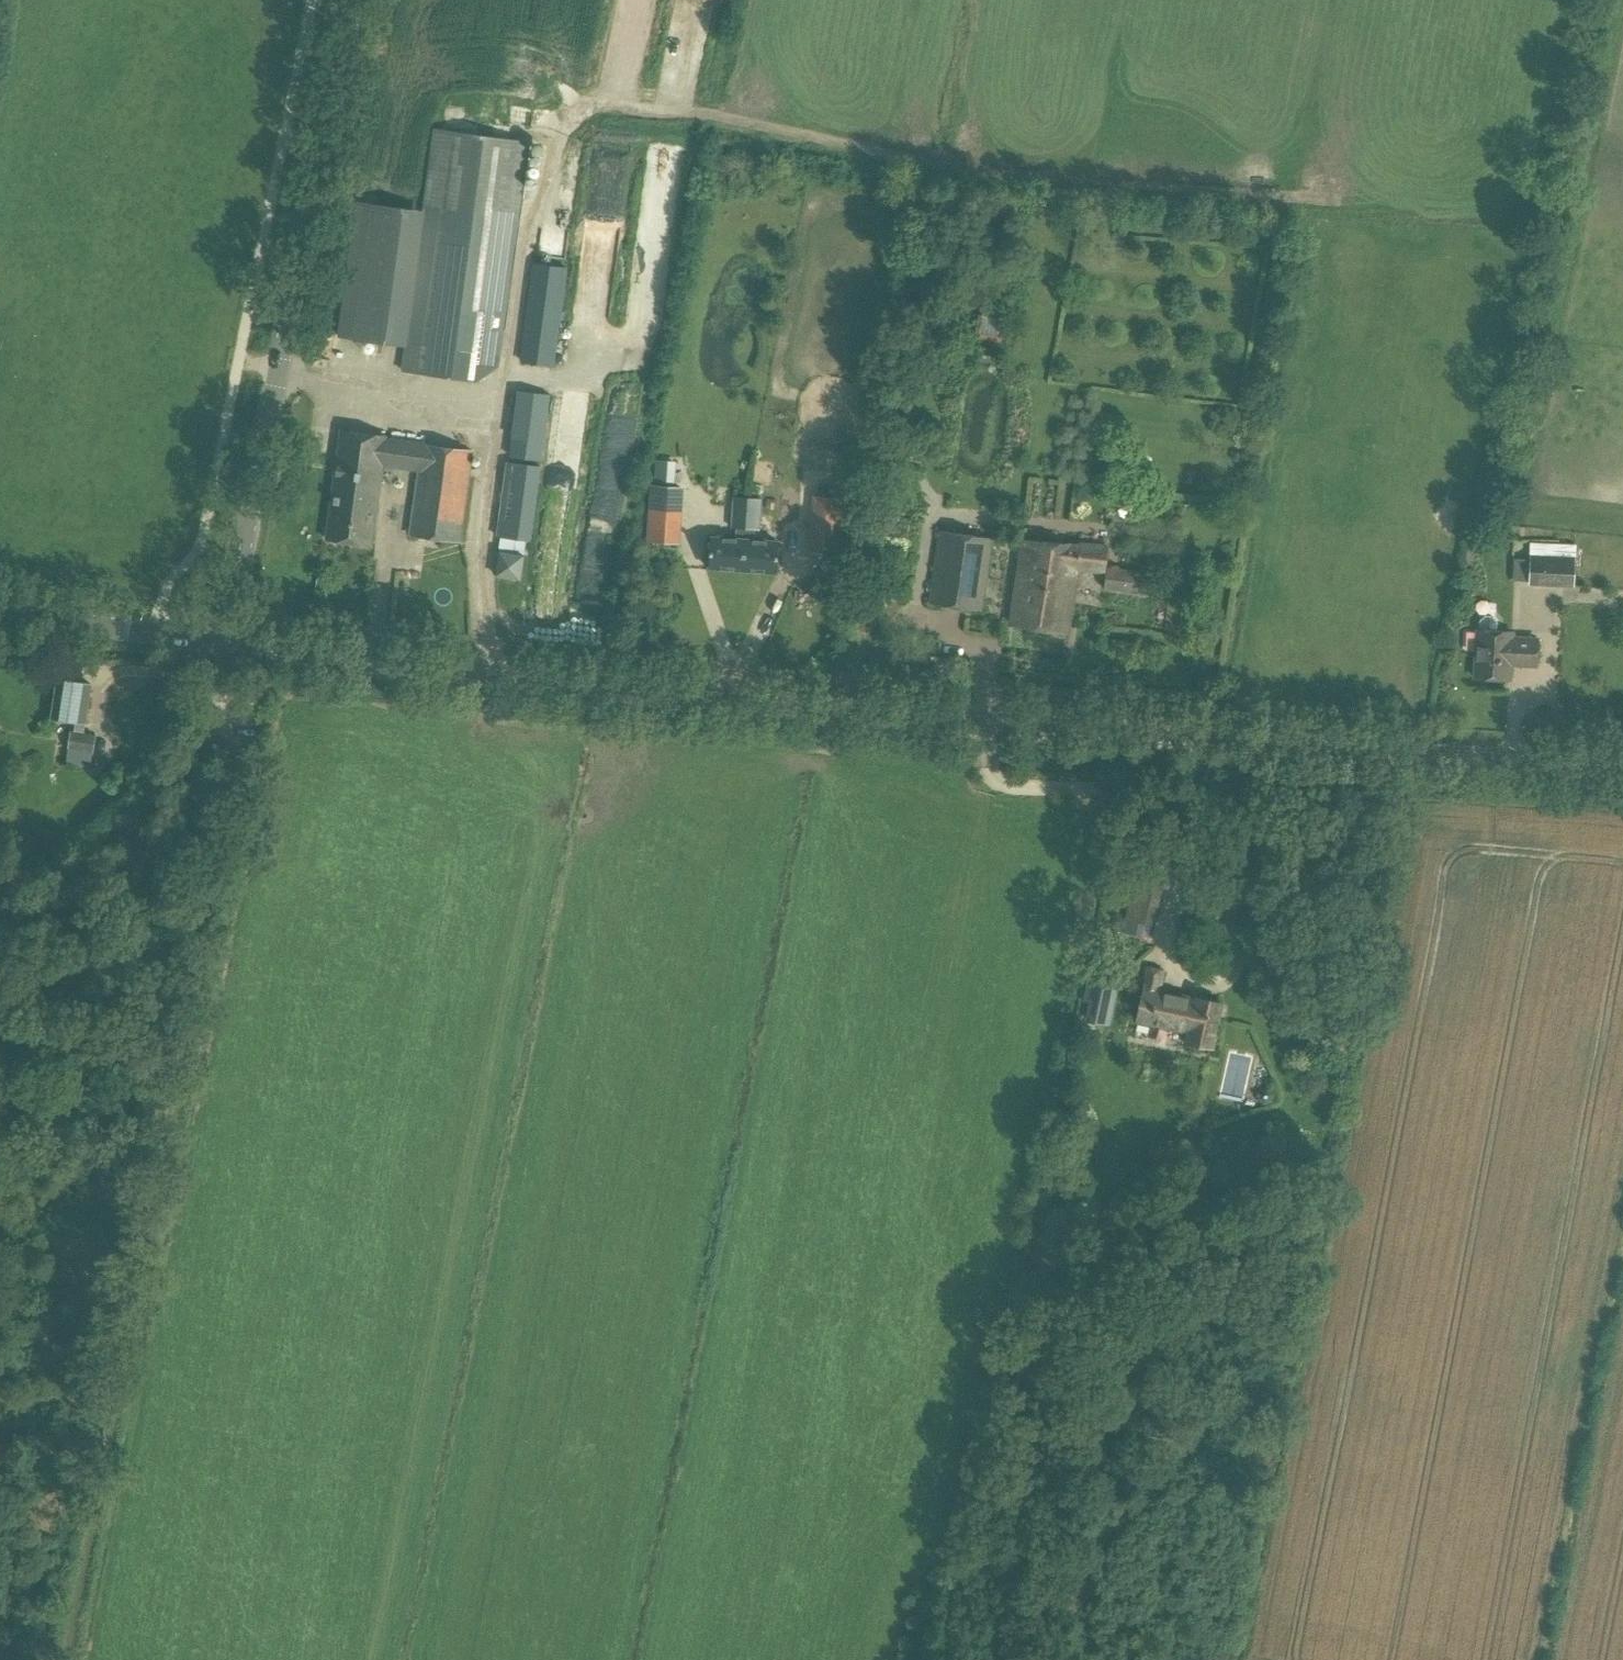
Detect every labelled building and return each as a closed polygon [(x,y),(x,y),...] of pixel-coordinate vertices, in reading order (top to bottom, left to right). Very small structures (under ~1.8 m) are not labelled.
[(476,382),(498,371),(529,145),(436,131),(400,371),(476,382)] [(383,337),(403,205),(357,198),(338,330),(383,337)] [(521,360),(554,364),(567,267),(534,263),(521,360)] [(978,316),(975,338),(1001,342),(1004,320),(978,316)] [(519,390),(511,455),(541,460),(550,394),(519,390)] [(327,539),(371,544),(381,466),(419,471),(409,534),(460,541),(472,450),(385,439),(386,436),(342,430),(327,539)] [(540,466),(507,462),(497,535),(502,536),(496,575),(520,578),(525,539),(530,540),(540,466)] [(711,536),(709,567),(744,569),(747,498),(733,497),(731,529),(735,528),(735,537),(711,536)] [(779,540),(755,538),(755,530),(759,530),(762,499),(747,498),(744,569),(776,572),(779,540)] [(840,553),(844,500),(815,498),(815,502),(812,551),(840,553)] [(650,539),(678,541),(680,518),(651,516),(650,539)] [(930,603),(982,610),(992,538),(940,530),(930,603)] [(1104,573),(1107,545),(1023,539),(1011,623),(1067,631),(1076,571),(1104,573)] [(1531,554),(1530,581),(1574,583),(1575,555),(1531,554)] [(1145,572),(1107,567),(1105,588),(1143,594),(1145,572)] [(1475,677),(1510,679),(1511,660),(1519,661),(1518,664),(1536,665),(1538,637),(1515,635),(1515,630),(1498,629),(1498,619),(1493,614),(1486,613),(1480,618),(1479,628),(1477,628),(1475,677)] [(91,684),(57,679),(51,718),(74,721),(73,730),(70,730),(64,763),(90,767),(95,734),(85,732),(85,723),(91,684)] [(1134,889),(1124,933),(1141,936),(1144,924),(1151,892),(1134,889)] [(1090,1002),(1086,1019),(1109,1024),(1122,964),(1092,957),(1083,1000),(1090,1002)] [(1148,968),(1137,1023),(1138,1023),(1136,1030),(1148,1032),(1150,1025),(1185,1033),(1183,1042),(1211,1048),(1221,1002),(1209,1000),(1208,1003),(1158,992),(1162,970),(1148,968)] [(32,975),(30,998),(41,998),(42,976),(32,975)]
